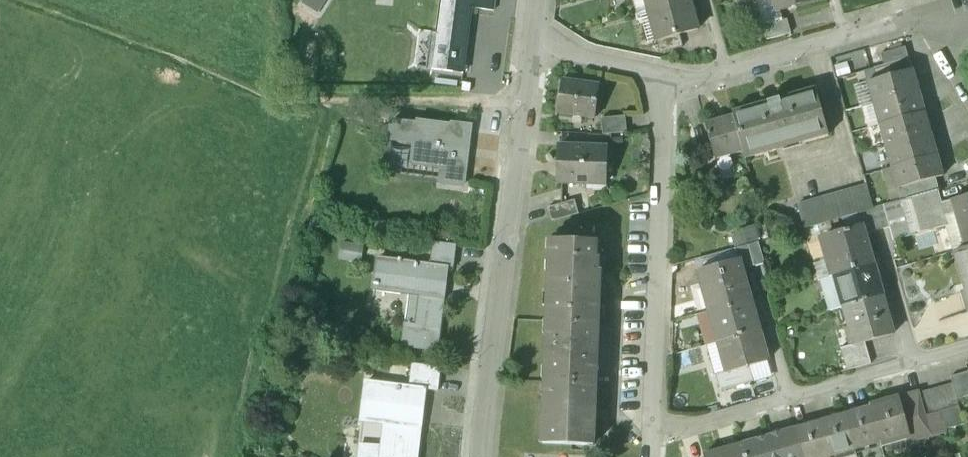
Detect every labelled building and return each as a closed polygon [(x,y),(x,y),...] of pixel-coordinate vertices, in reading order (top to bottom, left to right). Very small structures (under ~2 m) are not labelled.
[(432,70),(463,74),(472,9),(472,8),(467,8),(468,0),(442,0),(432,70)] [(467,8),(472,8),(472,9),(494,12),(495,0),(468,0),(467,8)] [(649,12),(689,0),(646,0),(649,12)] [(649,12),(648,12),(657,42),(680,35),(698,30),(689,0),(649,12)] [(772,0),(756,0),(764,26),(783,20),(781,12),(776,13),(772,0)] [(776,13),(781,12),(815,2),(814,0),(772,0),(776,13)] [(783,20),(764,26),(767,39),(791,33),(788,19),(783,20)] [(680,35),(657,42),(660,54),(683,47),(680,35)] [(906,48),(881,55),(884,66),(909,59),(906,48)] [(884,66),(874,69),(877,80),(912,70),(909,59),(884,66)] [(877,80),(867,83),(873,105),(919,92),(913,70),(912,70),(877,80)] [(599,86),(562,81),(558,114),(595,119),(599,86)] [(776,105),(787,145),(802,141),(803,143),(804,143),(802,138),(826,131),(827,136),(829,136),(816,89),(813,89),(815,93),(776,105)] [(919,92),(873,105),(880,126),(925,113),(919,92)] [(776,105),(735,116),(734,113),(732,113),(733,117),(743,152),(745,160),(747,159),(745,154),(768,147),(770,153),(771,152),(770,149),(787,145),(776,105)] [(925,113),(880,126),(886,147),(931,134),(925,113)] [(625,117),(601,120),(603,136),(627,133),(625,117)] [(733,117),(705,125),(712,148),(715,160),(716,159),(743,152),(733,117)] [(470,128),(453,126),(453,128),(419,124),(418,126),(392,124),(390,140),(415,143),(413,164),(443,168),(441,184),(463,186),(470,128)] [(931,134),(886,147),(892,168),(937,155),(931,134)] [(606,148),(560,146),(558,184),(604,186),(605,164),(600,164),(601,150),(606,150),(606,148)] [(719,171),(716,159),(715,160),(712,148),(700,152),(707,174),(719,171)] [(937,155),(892,168),(898,190),(899,190),(936,179),(943,177),(937,155)] [(939,191),(936,179),(899,190),(902,202),(907,200),(938,191),(939,191)] [(867,186),(797,206),(804,229),(858,214),(874,210),(867,186)] [(938,191),(907,200),(914,225),(891,231),(894,242),(945,227),(948,226),(945,217),(942,204),(938,191)] [(942,204),(945,217),(957,214),(967,250),(967,197),(942,204)] [(902,202),(883,207),(889,228),(891,231),(914,225),(907,200),(902,202)] [(575,201),(549,209),(553,222),(579,215),(575,201)] [(889,228),(883,207),(874,210),(880,230),(889,228)] [(880,230),(874,210),(858,214),(861,227),(862,227),(865,235),(880,231),(880,230)] [(948,226),(945,227),(953,254),(967,250),(957,214),(945,217),(948,226)] [(861,227),(823,238),(835,277),(837,276),(873,266),(865,235),(862,227),(861,227)] [(595,242),(550,241),(547,321),(598,323),(600,272),(597,272),(597,259),(595,259),(595,242)] [(765,264),(758,242),(749,245),(755,267),(765,264)] [(433,243),(430,265),(449,267),(449,269),(454,270),(457,246),(433,243)] [(749,245),(735,249),(738,260),(739,260),(742,270),(755,267),(749,245)] [(953,254),(964,291),(960,292),(966,314),(967,314),(967,250),(953,254)] [(430,265),(377,258),(372,292),(409,297),(401,348),(437,354),(449,269),(449,267),(430,265)] [(738,260),(698,272),(703,289),(708,288),(715,311),(750,301),(742,270),(739,260),(738,260)] [(873,266),(837,276),(846,307),(882,297),(873,266)] [(846,307),(844,308),(854,344),(855,346),(865,343),(893,335),(882,297),(846,307)] [(715,311),(713,312),(722,342),(759,332),(750,301),(715,311)] [(598,323),(547,321),(545,383),(596,385),(598,323)] [(722,342),(718,343),(722,357),(727,356),(731,371),(732,372),(750,367),(768,362),(762,344),(760,345),(757,334),(759,333),(759,332),(722,342)] [(871,364),(865,343),(855,346),(854,344),(840,348),(847,371),(871,364)] [(412,365),(410,387),(427,389),(427,391),(439,393),(441,368),(412,365)] [(750,367),(732,372),(731,371),(722,374),(726,390),(754,382),(750,367)] [(951,378),(953,385),(958,401),(967,397),(967,373),(951,378)] [(364,381),(359,424),(383,426),(379,456),(419,456),(427,391),(427,389),(410,387),(364,381)] [(596,385),(545,383),(543,444),(593,446),(596,385)] [(958,401),(953,385),(942,388),(948,410),(959,407),(958,401)] [(942,412),(948,410),(942,388),(931,391),(937,413),(942,412)] [(926,416),(937,413),(931,391),(920,394),(926,416)] [(915,419),(926,416),(920,394),(909,397),(915,419)] [(897,401),(870,408),(880,443),(907,436),(897,401)] [(948,410),(942,412),(947,430),(964,426),(959,407),(948,410)] [(870,408),(845,415),(855,450),(880,443),(870,408)] [(926,416),(915,419),(921,440),(948,433),(947,430),(942,412),(937,413),(926,416)] [(820,422),(830,456),(832,456),(855,450),(845,415),(820,422)] [(820,422),(795,429),(803,456),(830,456),(820,422)] [(769,437),(775,456),(803,456),(795,429),(769,437)] [(743,444),(747,456),(775,456),(769,437),(743,444)] [(703,456),(704,456),(747,456),(743,444),(703,456)]
